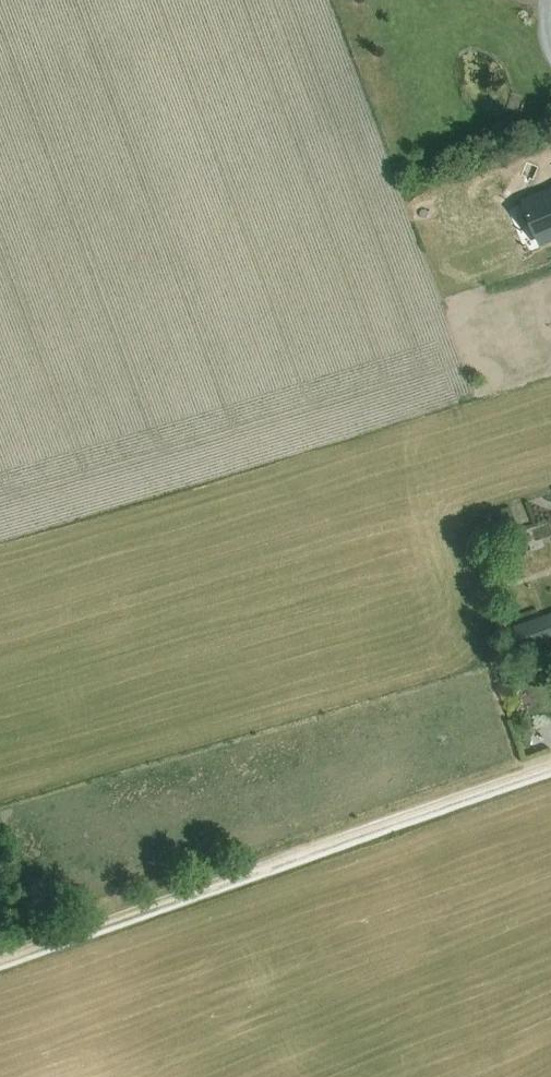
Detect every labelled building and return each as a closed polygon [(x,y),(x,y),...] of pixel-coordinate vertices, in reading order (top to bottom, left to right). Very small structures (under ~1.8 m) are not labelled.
[(541,240),(550,236),(550,192),(525,203),(541,240)] [(540,618),(515,626),(524,651),(548,643),(540,618)] [(534,651),(538,663),(550,658),(550,654),(548,646),(534,651)]
